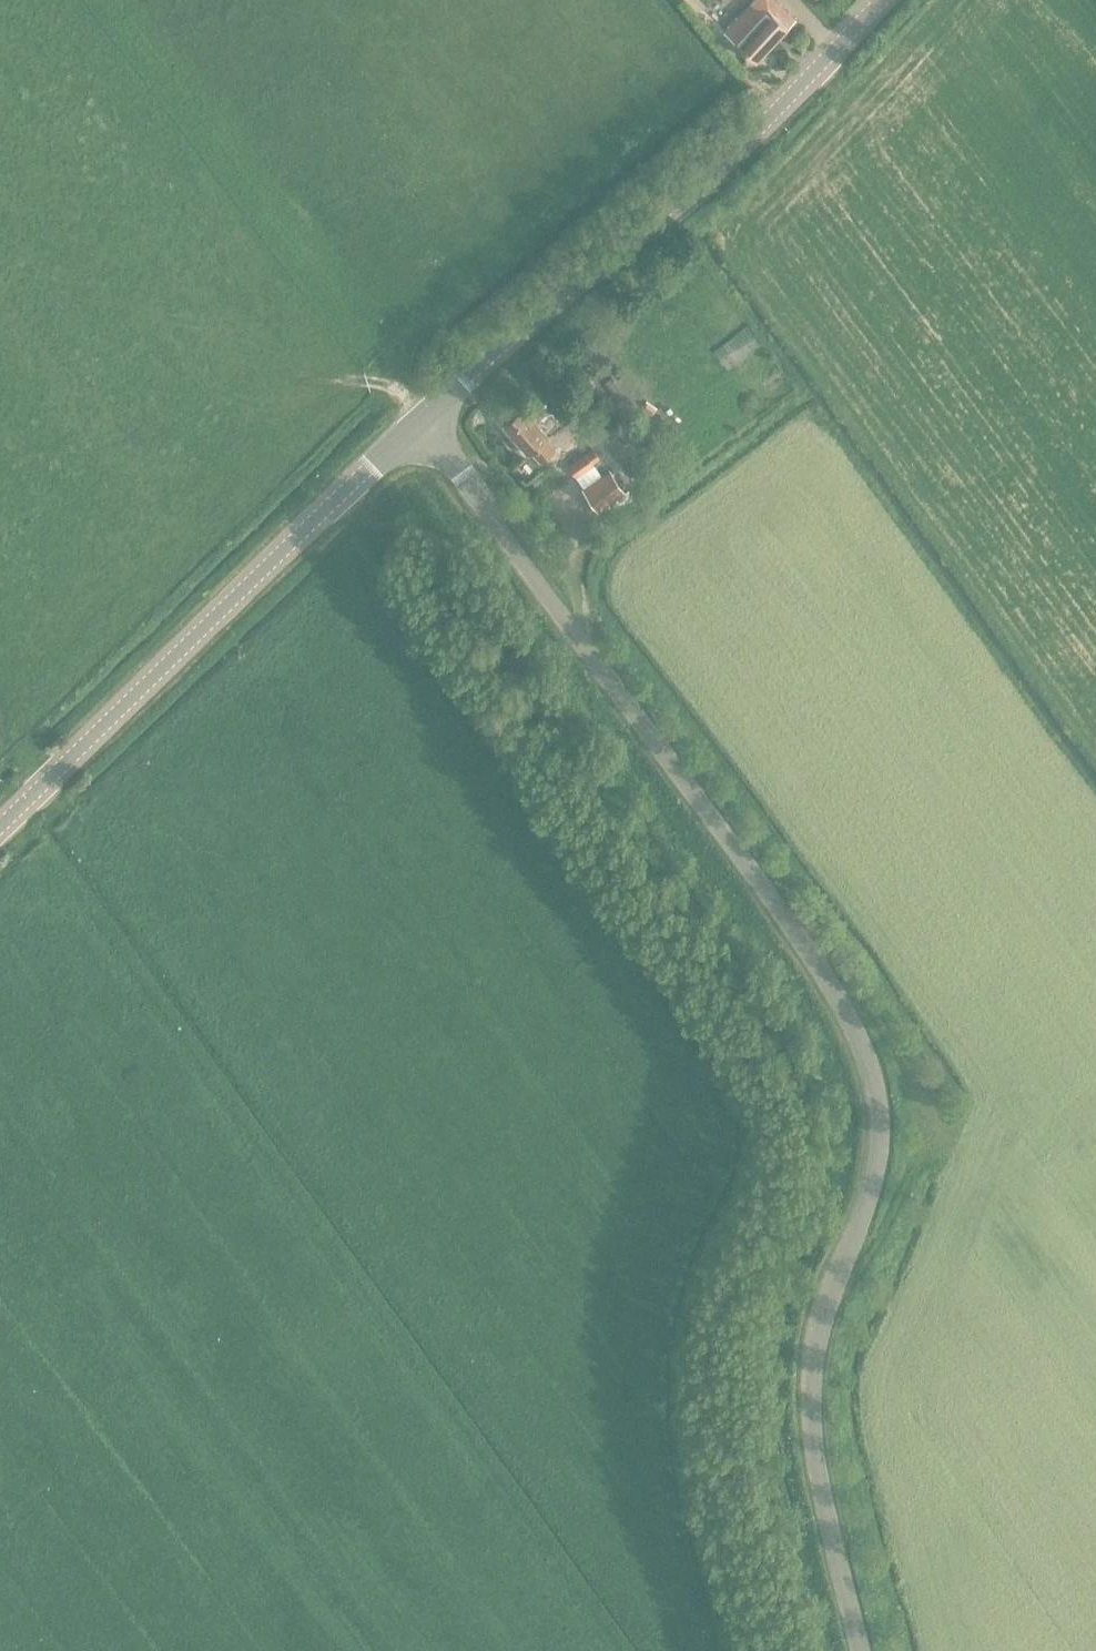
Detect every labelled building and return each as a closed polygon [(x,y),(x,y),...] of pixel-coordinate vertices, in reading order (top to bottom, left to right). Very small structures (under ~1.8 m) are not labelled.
[(723,29),(735,40),(755,59),(763,51),(795,17),(778,0),(773,0),(748,26),(736,15),(723,29)] [(502,422),(529,452),(532,449),(541,460),(555,448),(546,437),(548,436),(521,405),(502,422)] [(568,464),(575,475),(600,457),(592,446),(568,464)] [(583,487),(598,509),(625,490),(610,468),(583,487)]
